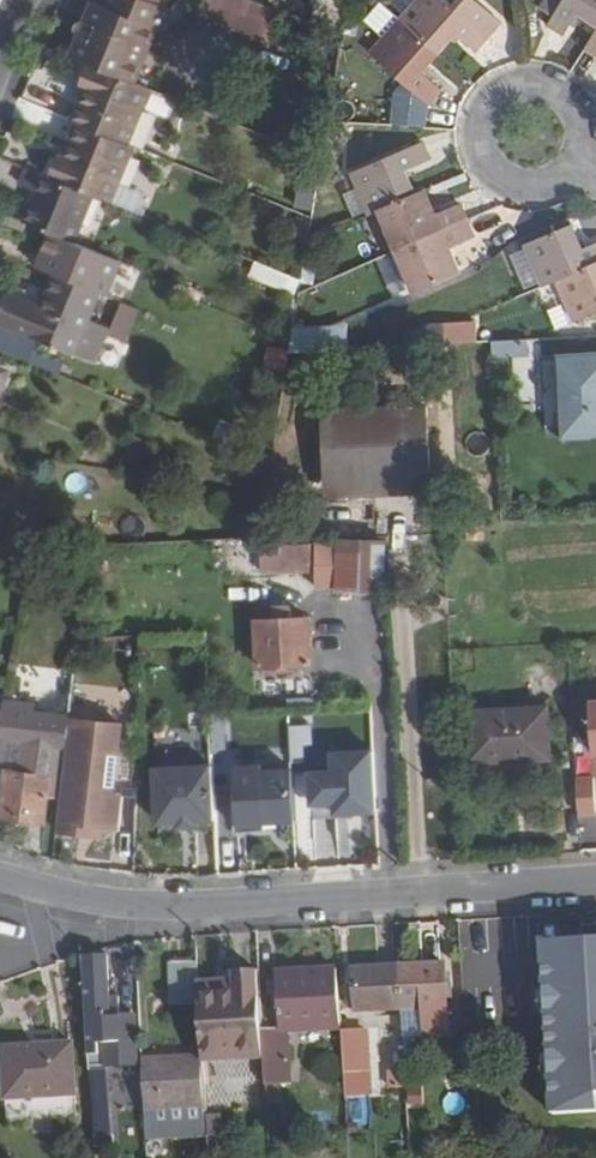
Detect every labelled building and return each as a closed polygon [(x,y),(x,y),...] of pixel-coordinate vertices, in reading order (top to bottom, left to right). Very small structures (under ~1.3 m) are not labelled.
[(101,6),(157,29),(165,32),(173,11),(163,7),(166,0),(104,0),(101,6)] [(269,41),(280,11),(252,0),(203,0),(197,13),(269,41)] [(402,18),(441,52),(457,33),(476,50),(490,36),(481,28),(489,19),(468,0),(467,0),(459,9),(449,0),(418,0),(402,18)] [(578,13),(595,25),(595,0),(562,0),(548,23),(564,35),(578,13)] [(135,85),(157,29),(101,6),(93,3),(70,59),(87,66),(135,85)] [(442,88),(424,71),(441,52),(402,18),(388,6),(372,24),(386,36),(371,53),(403,81),(394,93),(390,125),(425,128),(429,103),(442,88)] [(497,27),(489,19),(481,28),(490,36),(497,27)] [(585,47),(595,55),(595,30),(585,47)] [(77,89),(83,92),(77,107),(83,110),(77,126),(83,128),(126,146),(148,91),(135,85),(87,66),(77,89)] [(330,101),(327,123),(351,124),(352,124),(353,103),(330,101)] [(83,110),(77,107),(71,123),(77,126),(83,110)] [(351,124),(327,123),(324,141),(349,142),(351,124)] [(83,128),(77,126),(71,142),(76,144),(83,128)] [(64,158),(58,155),(49,177),(110,202),(132,149),(126,146),(83,128),(76,144),(71,142),(64,158)] [(422,142),(351,172),(358,188),(368,214),(379,210),(416,193),(406,171),(431,161),(422,142)] [(72,243),(91,194),(49,177),(28,169),(21,185),(38,192),(25,224),(57,237),(72,243)] [(122,185),(115,201),(136,210),(143,195),(122,185)] [(368,214),(358,188),(343,194),(354,220),(368,214)] [(416,193),(379,210),(397,251),(466,221),(459,204),(436,213),(425,190),(416,193)] [(307,245),(310,222),(296,217),(292,243),(307,245)] [(466,221),(397,251),(415,293),(461,273),(451,248),(474,238),(466,221)] [(526,245),(527,248),(542,284),(544,287),(557,281),(595,265),(595,241),(582,247),(572,225),(526,245)] [(113,260),(75,244),(61,278),(98,294),(113,260)] [(542,284),(527,248),(510,256),(526,291),(542,284)] [(293,293),(297,277),(249,265),(245,280),(293,293)] [(557,281),(574,322),(595,313),(595,265),(557,281)] [(107,331),(86,323),(98,294),(61,278),(55,276),(31,335),(94,361),(107,331)] [(187,285),(182,297),(199,304),(203,293),(187,285)] [(461,322),(444,324),(444,345),(462,344),(461,322)] [(444,345),(444,324),(425,324),(425,331),(394,332),(395,340),(426,339),(426,346),(444,345)] [(28,364),(36,343),(0,329),(0,352),(28,364)] [(288,351),(267,348),(263,372),(285,375),(288,351)] [(551,441),(595,440),(595,354),(549,355),(551,441)] [(10,373),(0,369),(0,398),(10,373)] [(434,478),(430,406),(399,407),(402,479),(434,478)] [(399,407),(327,411),(330,482),(402,479),(399,407)] [(219,421),(213,437),(230,444),(237,428),(219,421)] [(242,431),(236,445),(250,451),(256,438),(242,431)] [(484,527),(466,527),(466,541),(484,541),(484,527)] [(382,591),(385,543),(340,539),(340,544),(339,559),(317,558),(316,579),(338,581),(337,589),(382,591)] [(251,573),(311,574),(311,540),(250,542),(251,573)] [(339,559),(340,544),(317,546),(317,558),(339,559)] [(273,620),(291,620),(291,605),(272,606),(273,620)] [(311,665),(309,618),(291,620),(273,620),(257,622),(259,668),(311,665)] [(580,700),(581,759),(595,759),(595,700),(580,700)] [(549,756),(547,708),(466,712),(469,764),(511,762),(511,759),(549,756)] [(70,719),(66,754),(61,801),(57,832),(102,837),(103,830),(116,832),(120,794),(114,794),(122,725),(70,719)] [(0,746),(0,819),(46,824),(48,800),(61,801),(66,754),(0,746)] [(383,759),(340,761),(341,777),(318,778),(320,814),(342,813),(343,825),(386,823),(383,759)] [(262,764),(235,764),(237,831),(264,830),(264,823),(294,822),(292,766),(262,767),(262,764)] [(220,772),(163,774),(165,832),(188,831),(188,838),(208,837),(208,830),(222,829),(220,772)] [(594,817),(595,777),(572,776),(571,816),(594,817)] [(541,937),(548,1108),(595,1106),(595,934),(541,937)] [(107,959),(86,959),(95,1144),(113,1143),(108,1066),(137,1063),(136,1016),(110,1016),(107,959)] [(196,1002),(195,961),(171,962),(173,1003),(196,1002)] [(444,965),(401,966),(404,1009),(425,1008),(427,1038),(449,1037),(444,965)] [(356,969),(358,1011),(404,1009),(401,966),(356,969)] [(279,973),(282,1031),(263,1032),(265,1058),(267,1104),(282,1103),(281,1085),(293,1085),(291,1033),(343,1030),(339,968),(279,973)] [(235,991),(199,993),(203,1057),(203,1061),(265,1058),(263,1032),(260,978),(235,979),(235,991)] [(366,1030),(343,1032),(345,1073),(368,1072),(366,1030)] [(77,1095),(74,1043),(4,1047),(8,1099),(77,1095)] [(203,1057),(144,1060),(147,1109),(206,1106),(203,1061),(203,1057)] [(421,1078),(408,1079),(408,1097),(423,1096),(421,1078)] [(206,1106),(147,1109),(148,1138),(208,1136),(206,1116),(206,1106)] [(221,1115),(206,1116),(208,1136),(208,1138),(223,1137),(221,1115)]
